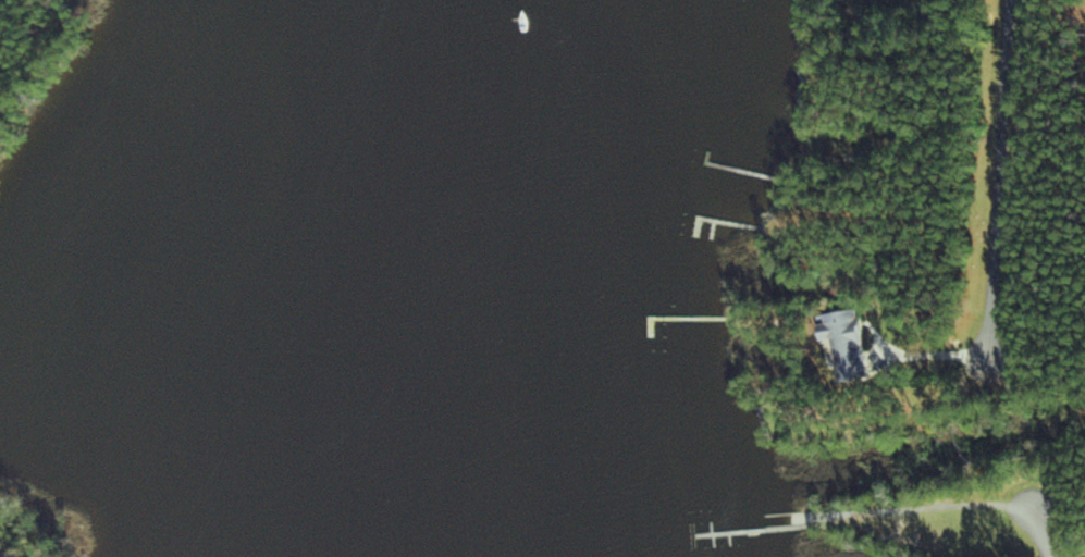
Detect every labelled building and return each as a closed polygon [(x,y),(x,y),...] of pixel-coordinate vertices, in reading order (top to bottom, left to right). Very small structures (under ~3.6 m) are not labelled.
[(867,311),(830,315),(831,325),(825,326),(826,342),(839,341),(843,383),(873,380),(867,311)]
